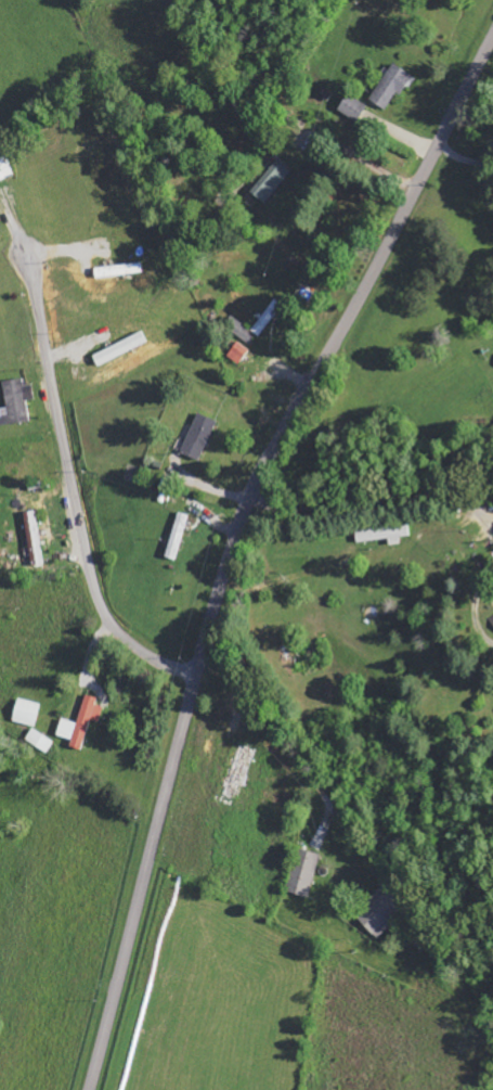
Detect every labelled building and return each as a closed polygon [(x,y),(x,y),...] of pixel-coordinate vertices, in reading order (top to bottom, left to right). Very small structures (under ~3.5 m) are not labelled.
[(412,76),(394,64),(369,100),(387,112),(412,76)] [(338,112),(359,122),(368,105),(347,95),(338,112)] [(6,157),(0,159),(0,180),(12,176),(6,157)] [(265,204),(291,172),(277,161),(250,193),(265,204)] [(94,269),(96,280),(142,273),(140,262),(94,269)] [(283,306),(275,300),(252,330),(260,336),(283,306)] [(258,334),(235,320),(229,328),(253,342),(258,334)] [(147,343),(142,332),(93,356),(98,367),(147,343)] [(250,350),(238,342),(228,356),(240,364),(250,350)] [(0,409),(0,425),(29,423),(27,401),(34,400),(32,386),(24,387),(23,380),(3,382),(5,408),(0,409)] [(184,454),(203,460),(216,419),(197,413),(184,454)] [(40,564),(37,511),(25,511),(29,565),(40,564)] [(166,556),(176,559),(189,515),(179,512),(166,556)] [(356,530),(357,542),(389,539),(390,545),(401,544),(400,537),(410,536),(409,524),(356,530)] [(90,720),(99,722),(103,707),(96,705),(98,698),(85,695),(78,723),(61,718),(57,735),(72,739),(70,747),(82,750),(90,720)] [(13,722),(36,725),(39,702),(16,699),(13,722)] [(25,739),(47,753),(54,741),(32,728),(25,739)] [(223,796),(235,799),(249,747),(237,744),(223,796)] [(309,897),(320,854),(298,848),(287,892),(309,897)]
